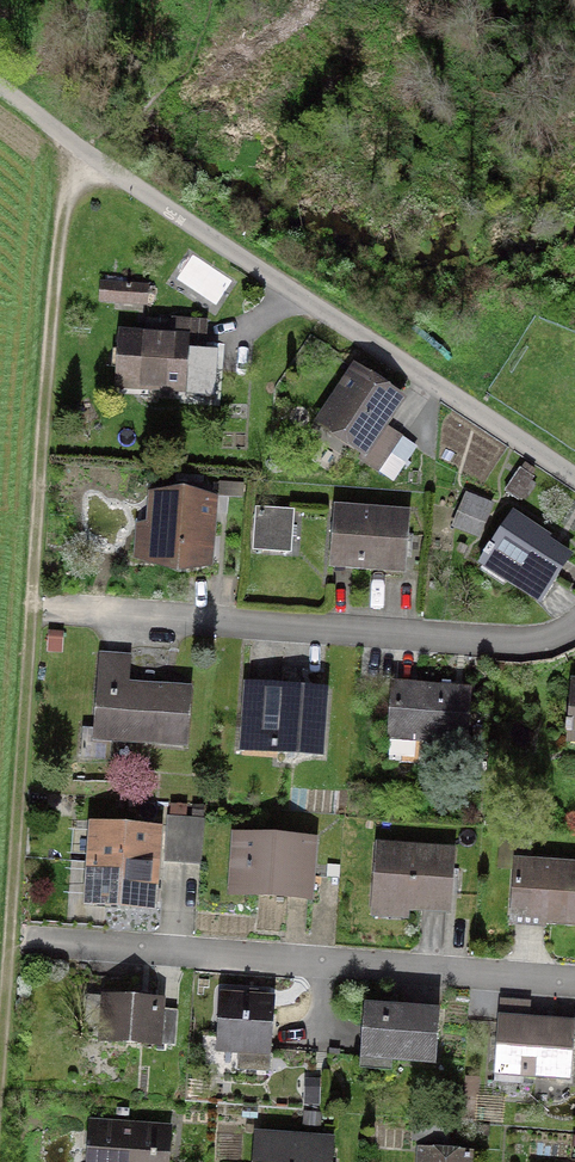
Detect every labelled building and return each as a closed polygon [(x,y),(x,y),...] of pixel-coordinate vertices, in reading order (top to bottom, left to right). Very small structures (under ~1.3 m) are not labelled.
[(149,286),(101,281),(99,304),(147,309),(149,286)] [(123,333),(120,385),(202,389),(206,321),(175,319),(174,336),(123,333)] [(396,405),(350,376),(317,427),(363,456),(396,405)] [(518,469),(504,493),(522,502),(535,479),(518,469)] [(146,561),(204,565),(208,503),(151,499),(146,561)] [(489,509),(466,499),(453,527),(476,537),(489,509)] [(260,512),(257,550),(286,552),(289,515),(260,512)] [(327,568),(402,574),(406,520),(331,515),(327,568)] [(539,595),(562,560),(507,524),(484,558),(539,595)] [(99,732),(182,738),(185,696),(102,689),(99,732)] [(246,690),(241,751),(309,756),(313,695),(246,690)] [(468,697),(393,691),(390,732),(465,738),(468,697)] [(166,859),(177,860),(193,861),(201,862),(203,821),(170,819),(166,859)] [(156,865),(157,831),(95,828),(91,907),(153,910),(155,876),(156,865)] [(300,894),(309,894),(311,842),(234,839),(232,891),(300,894)] [(378,904),(451,910),(455,857),(382,852),(378,904)] [(574,926),(574,872),(525,868),(521,922),(574,926)] [(106,1041),(170,1047),(173,1018),(158,1016),(159,1004),(109,999),(106,1041)] [(220,1049),(241,1051),(239,1074),(266,1076),(272,1006),(224,1002),(220,1049)] [(433,1053),(433,1007),(363,1006),(362,1053),(433,1053)] [(569,1071),(572,1024),(502,1021),(500,1067),(569,1071)] [(88,1129),(87,1161),(162,1161),(163,1131),(88,1129)] [(259,1141),(259,1161),(321,1161),(321,1142),(259,1141)] [(420,1154),(419,1161),(466,1161),(466,1155),(420,1154)]
